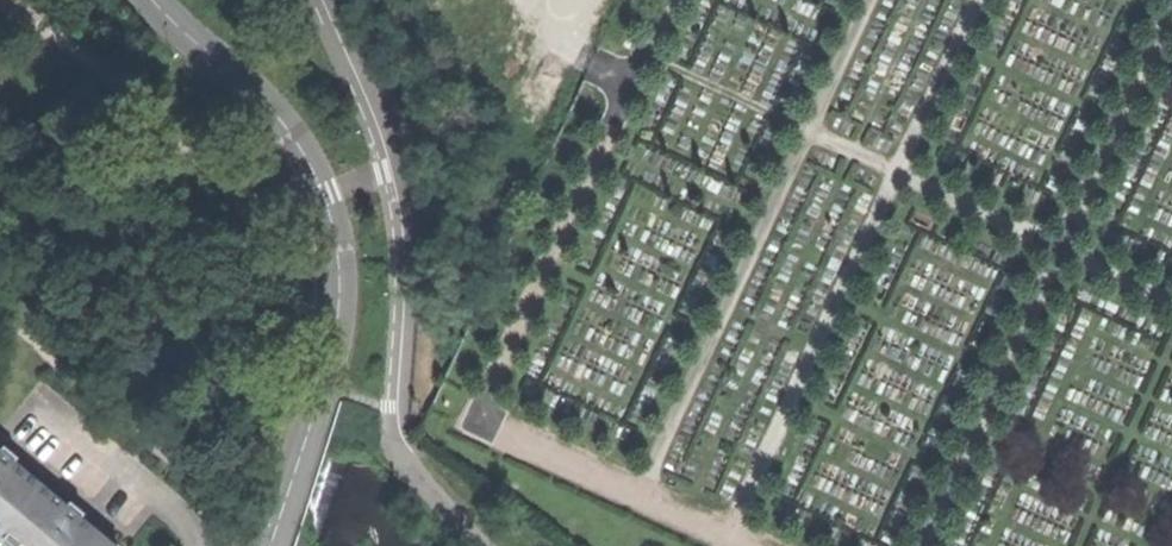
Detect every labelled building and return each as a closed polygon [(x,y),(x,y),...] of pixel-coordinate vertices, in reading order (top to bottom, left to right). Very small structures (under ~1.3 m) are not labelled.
[(79,519),(84,514),(76,507),(69,501),(65,507),(12,463),(16,458),(9,452),(2,446),(0,449),(0,541),(5,545),(111,545),(79,519)]
